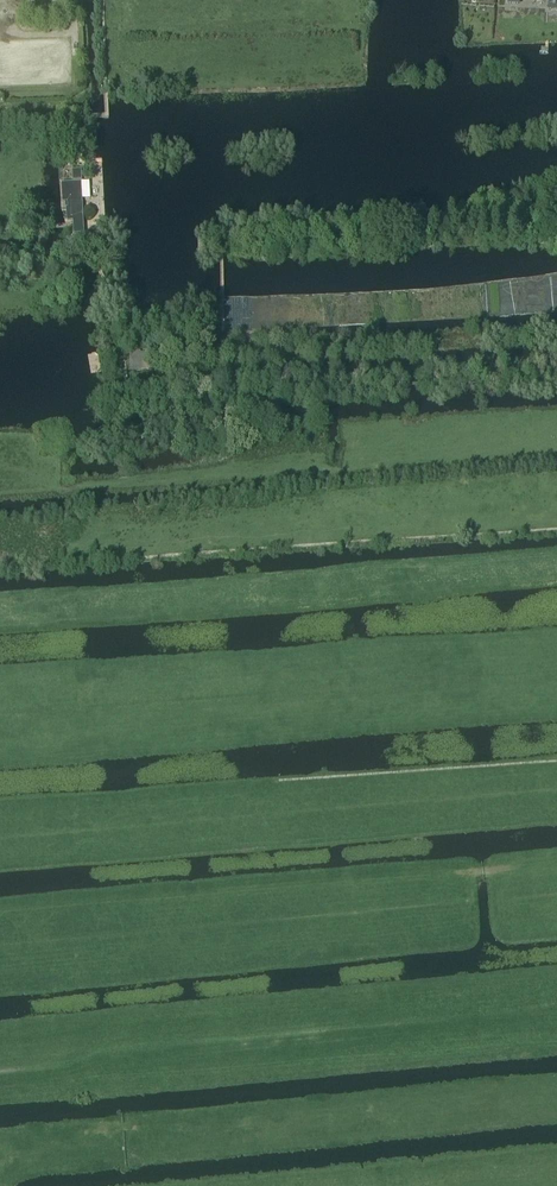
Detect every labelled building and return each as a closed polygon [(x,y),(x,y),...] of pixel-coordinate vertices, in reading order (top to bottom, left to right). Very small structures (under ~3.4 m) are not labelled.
[(548,9),(556,9),(556,0),(549,0),(548,9)] [(84,233),(81,170),(72,170),(73,183),(61,183),(62,202),(67,202),(67,208),(66,208),(67,221),(73,221),(73,234),(84,233)] [(66,237),(67,249),(80,248),(79,237),(66,237)] [(130,352),(132,371),(151,369),(149,352),(139,353),(139,351),(130,352)]
